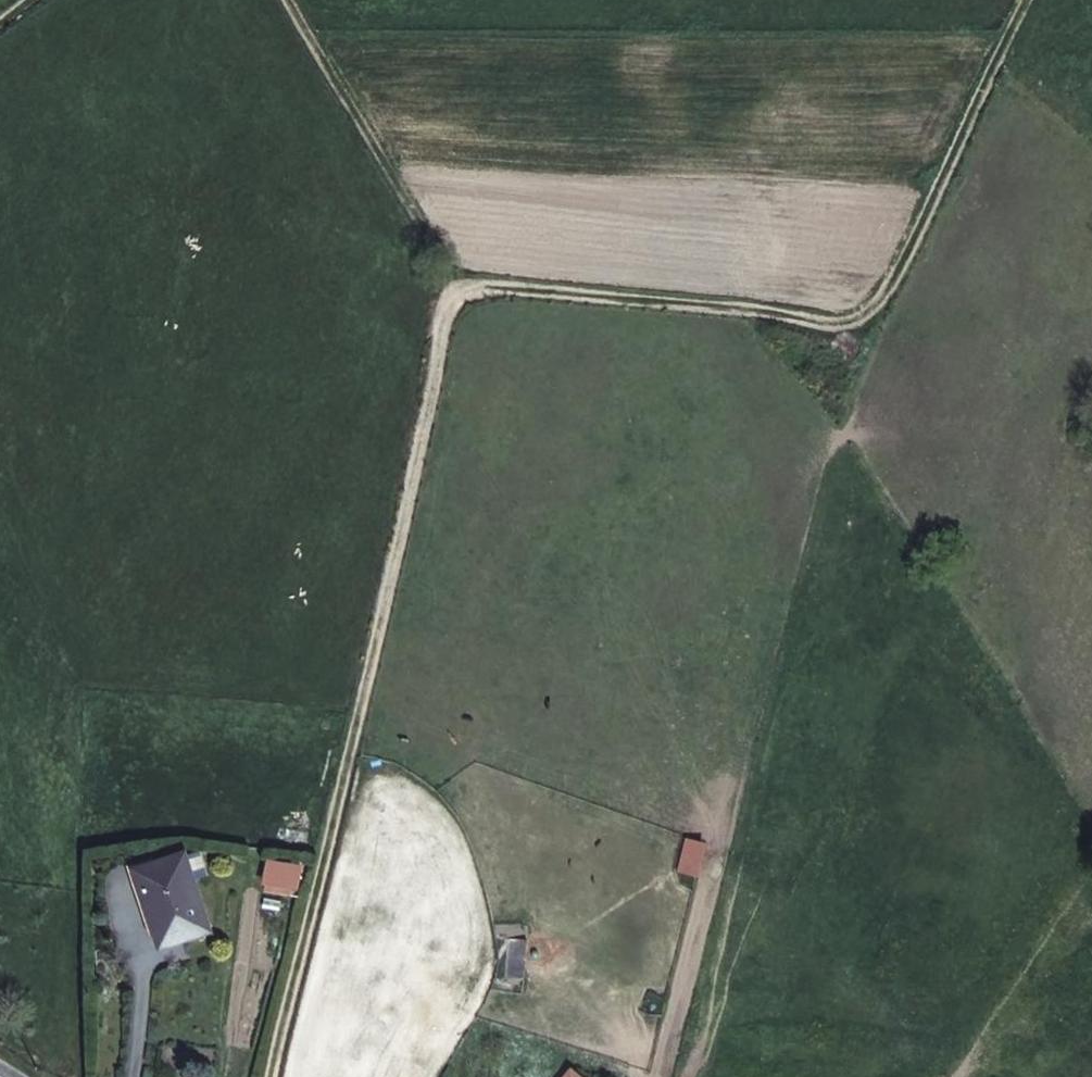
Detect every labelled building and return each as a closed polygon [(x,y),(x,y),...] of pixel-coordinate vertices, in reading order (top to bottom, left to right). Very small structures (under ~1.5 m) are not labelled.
[(124,877),(149,955),(201,940),(178,862),(124,877)]
